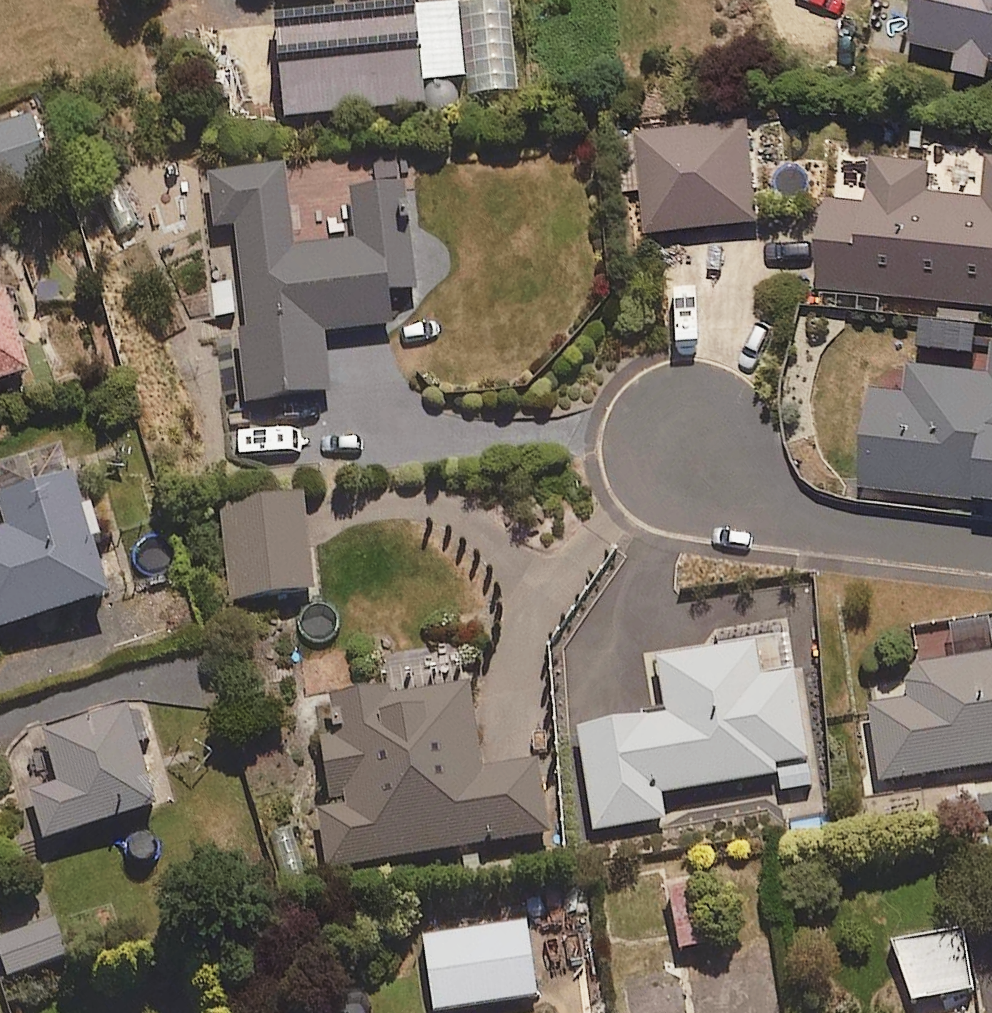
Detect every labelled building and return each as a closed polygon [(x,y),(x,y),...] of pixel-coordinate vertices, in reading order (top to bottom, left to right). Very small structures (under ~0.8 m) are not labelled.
[(916,49),(961,60),(957,76),(990,85),(991,77),(991,0),(928,0),(916,49)] [(424,92),(468,88),(469,102),(517,98),(510,8),(462,12),(418,15),(278,26),(286,127),(426,116),(424,92)] [(50,181),(33,126),(0,136),(0,196),(50,181)] [(643,192),(647,237),(761,228),(753,127),(637,136),(639,170),(624,171),(626,193),(643,192)] [(934,168),(876,162),(871,208),(831,205),(823,294),(991,310),(991,163),(990,163),(986,204),(931,198),(934,168)] [(243,232),(246,332),(237,333),(239,409),(330,407),(328,343),(390,341),(389,309),(420,309),(417,194),(387,195),(352,196),(354,247),(295,249),(293,172),(233,173),(211,174),(212,232),(234,232),(243,232)] [(211,321),(239,318),(235,282),(208,285),(211,321)] [(0,304),(0,388),(30,380),(8,302),(0,304)] [(914,372),(912,399),(875,396),(865,499),(991,511),(991,380),(914,372)] [(10,518),(0,521),(0,623),(116,586),(65,431),(0,452),(0,485),(10,518)] [(233,598),(315,589),(304,487),(221,496),(233,598)] [(795,664),(762,669),(757,636),(659,651),(667,706),(578,719),(594,827),(666,816),(662,787),(777,770),(779,787),(812,782),(795,664)] [(883,771),(957,762),(991,757),(991,648),(920,656),(892,703),(875,705),(883,771)] [(318,731),(331,802),(315,804),(327,868),(551,829),(538,752),(485,761),(468,667),(389,680),(331,691),(338,728),(318,731)] [(44,832),(158,797),(128,700),(44,725),(59,776),(30,785),(44,832)] [(965,782),(969,811),(991,807),(991,779),(965,782)] [(674,937),(717,930),(708,870),(665,876),(674,937)] [(0,932),(0,952),(7,970),(68,946),(53,910),(0,932)] [(434,1005),(538,991),(527,913),(423,928),(434,1005)] [(908,995),(974,984),(964,925),(898,936),(908,995)] [(678,937),(620,944),(628,1012),(687,1012),(678,937)]
